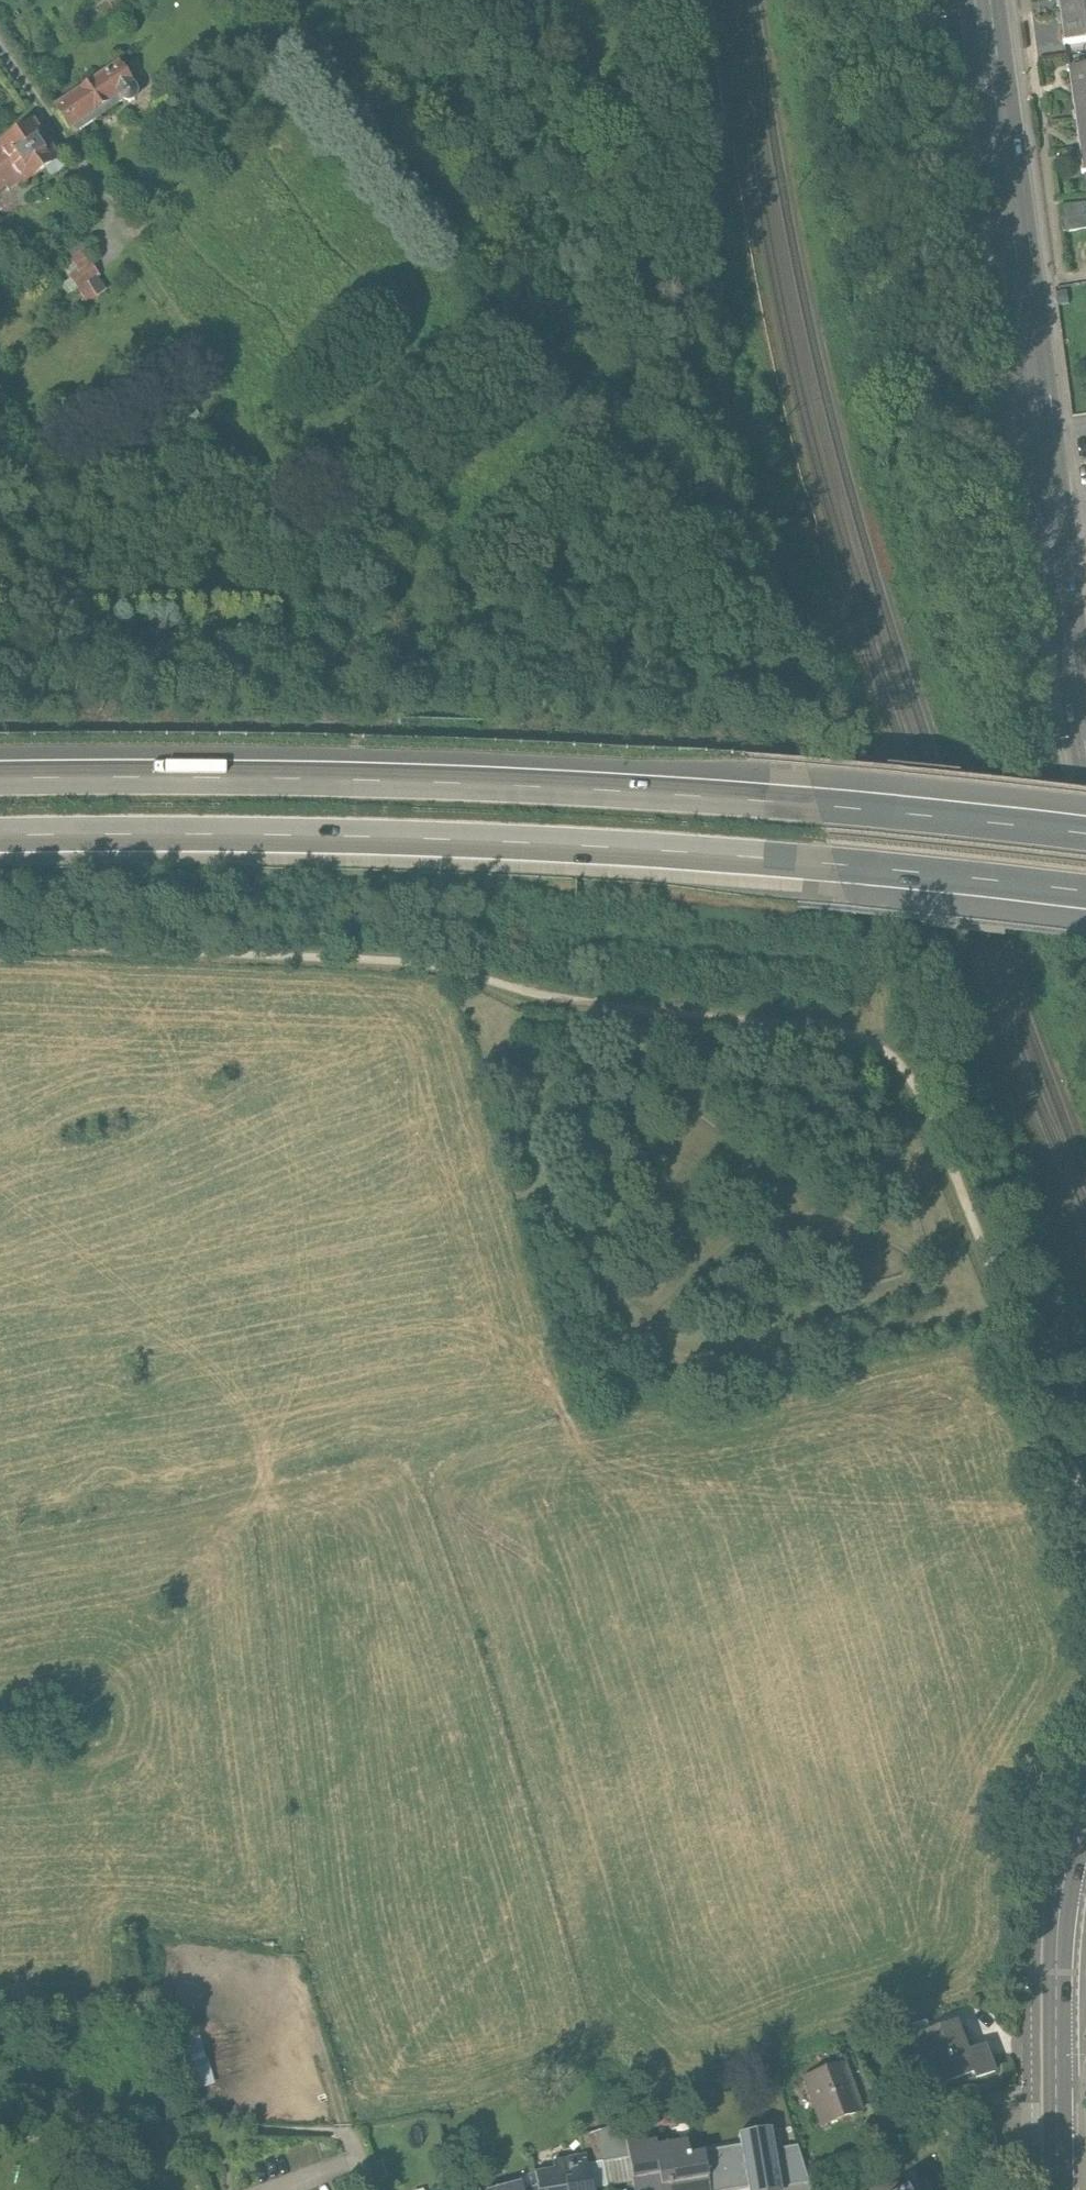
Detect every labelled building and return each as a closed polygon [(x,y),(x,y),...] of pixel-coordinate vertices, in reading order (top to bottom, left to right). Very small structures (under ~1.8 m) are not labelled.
[(1056,2),(1061,38),(1085,35),(1085,0),(1073,0),(1056,2)] [(1064,65),(1068,92),(1085,89),(1085,62),(1064,65)] [(116,66),(55,110),(67,129),(115,98),(120,105),(123,107),(127,107),(131,105),(134,102),(136,98),(135,93),(131,87),(116,66)] [(1068,92),(1072,119),(1085,117),(1085,89),(1068,92)] [(1072,119),(1076,146),(1085,145),(1085,117),(1072,119)] [(38,124),(0,151),(0,196),(10,189),(14,194),(27,185),(28,188),(65,162),(38,124)] [(1076,146),(1081,173),(1085,172),(1085,145),(1076,146)] [(1085,226),(1085,211),(1084,198),(1057,201),(1061,229),(1085,226)] [(68,278),(86,303),(106,290),(90,266),(99,259),(90,244),(69,258),(78,271),(68,278)] [(905,2039),(909,2037),(930,2030),(926,2018),(900,2027),(905,2039)] [(930,2030),(909,2037),(918,2061),(934,2056),(942,2080),(973,2069),(975,2075),(993,2069),(984,2044),(967,2050),(957,2020),(930,2030)] [(198,2039),(167,2047),(179,2095),(210,2088),(198,2039)] [(842,2063),(804,2078),(822,2126),(861,2112),(842,2063)] [(703,2152),(710,2189),(742,2189),(747,2189),(781,2189),(780,2188),(808,2184),(797,2146),(782,2148),(780,2139),(772,2140),(770,2129),(738,2134),(740,2146),(703,2152)] [(632,2183),(633,2189),(710,2189),(703,2152),(688,2155),(686,2141),(656,2146),(655,2140),(641,2142),(640,2136),(625,2138),(628,2160),(632,2183)] [(538,2188),(538,2189),(591,2189),(587,2166),(586,2159),(555,2164),(556,2173),(536,2176),(538,2188)] [(587,2166),(591,2189),(592,2189),(632,2183),(628,2160),(587,2166)] [(459,2180),(462,2189),(479,2189),(476,2176),(459,2180)] [(896,2178),(877,2189),(903,2189),(896,2178)]
